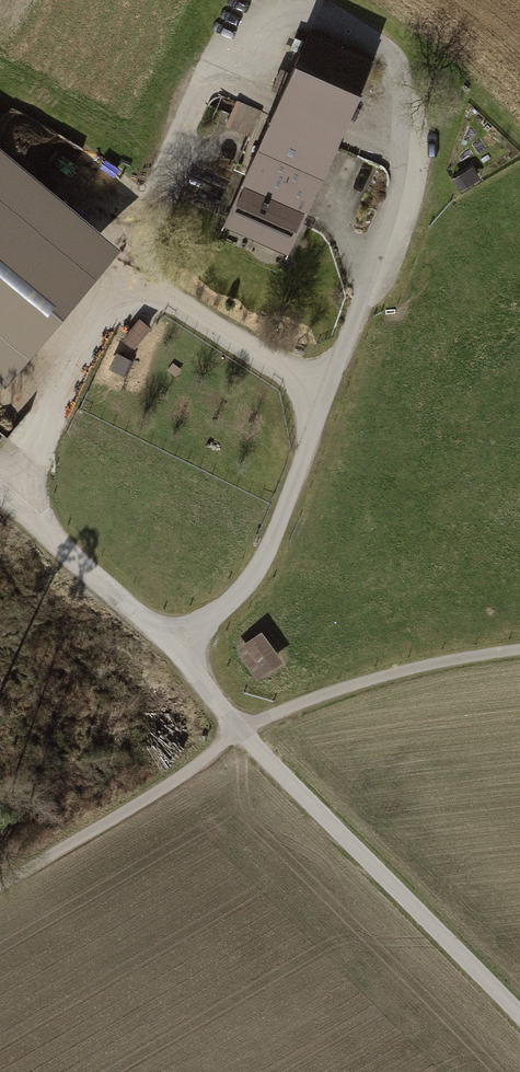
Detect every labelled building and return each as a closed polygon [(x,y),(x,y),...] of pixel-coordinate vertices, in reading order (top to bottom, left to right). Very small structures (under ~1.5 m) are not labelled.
[(300,33),(265,114),(335,145),(371,64),(300,33)] [(335,145),(265,114),(219,217),(289,248),(335,145)] [(0,370),(103,250),(0,159),(0,369),(0,370)] [(239,647),(260,677),(286,658),(265,628),(239,647)]
